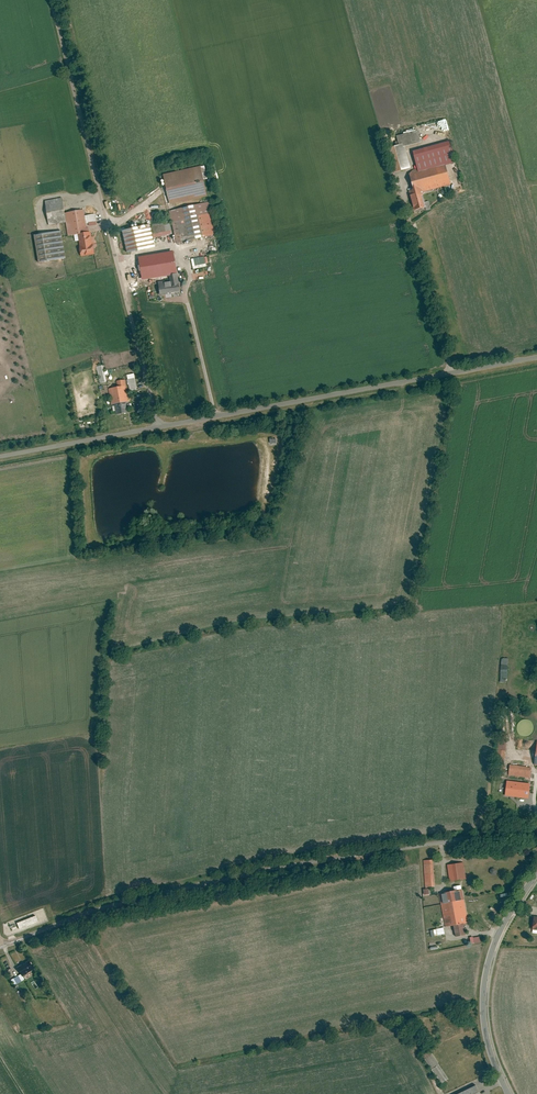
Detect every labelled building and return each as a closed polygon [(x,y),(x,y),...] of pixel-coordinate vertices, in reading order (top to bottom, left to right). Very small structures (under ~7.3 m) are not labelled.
[(398,137),(400,145),(388,149),(395,172),(412,167),(406,147),(423,142),(419,131),(398,137)] [(427,207),(423,193),(453,184),(443,152),(416,160),(419,169),(411,172),(416,189),(410,191),(416,211),(427,207)] [(201,166),(164,174),(171,205),(208,197),(201,166)] [(50,225),(67,222),(70,236),(78,234),(82,256),(96,254),(92,232),(88,232),(87,224),(97,222),(96,214),(86,216),(85,210),(66,213),(64,198),(46,201),(50,225)] [(210,202),(171,211),(178,243),(217,234),(210,202)] [(139,213),(142,227),(123,230),(128,253),(156,247),(154,239),(173,234),(171,223),(165,224),(165,222),(148,225),(145,212),(139,213)] [(62,230),(36,235),(41,263),(67,258),(62,230)] [(173,293),(181,292),(175,252),(140,257),(144,280),(170,276),(171,280),(159,282),(162,295),(173,293)] [(205,256),(192,259),(195,269),(208,266),(205,256)] [(108,382),(104,365),(98,367),(101,383),(108,382)] [(138,390),(135,374),(128,375),(131,391),(138,390)] [(112,405),(115,404),(117,415),(130,412),(128,402),(130,401),(126,380),(117,382),(118,387),(109,389),(112,405)] [(497,758),(506,759),(507,739),(498,739),(497,758)] [(511,764),(510,774),(531,777),(533,767),(511,764)] [(508,781),(507,797),(530,799),(531,783),(508,781)] [(426,887),(436,886),(434,859),(424,860),(426,887)] [(448,864),(451,881),(468,879),(466,862),(448,864)] [(440,893),(446,927),(455,925),(457,936),(468,934),(466,923),(469,922),(462,885),(455,886),(455,890),(440,893)] [(437,929),(438,935),(446,933),(444,927),(437,929)] [(464,939),(465,946),(482,943),(481,936),(464,939)] [(33,970),(28,962),(17,968),(23,978),(27,975),(26,975),(33,970)] [(431,1050),(423,1055),(433,1069),(440,1064),(431,1050)] [(440,1064),(433,1069),(442,1083),(450,1078),(440,1064)] [(459,1093),(482,1093),(478,1085),(459,1093)]
